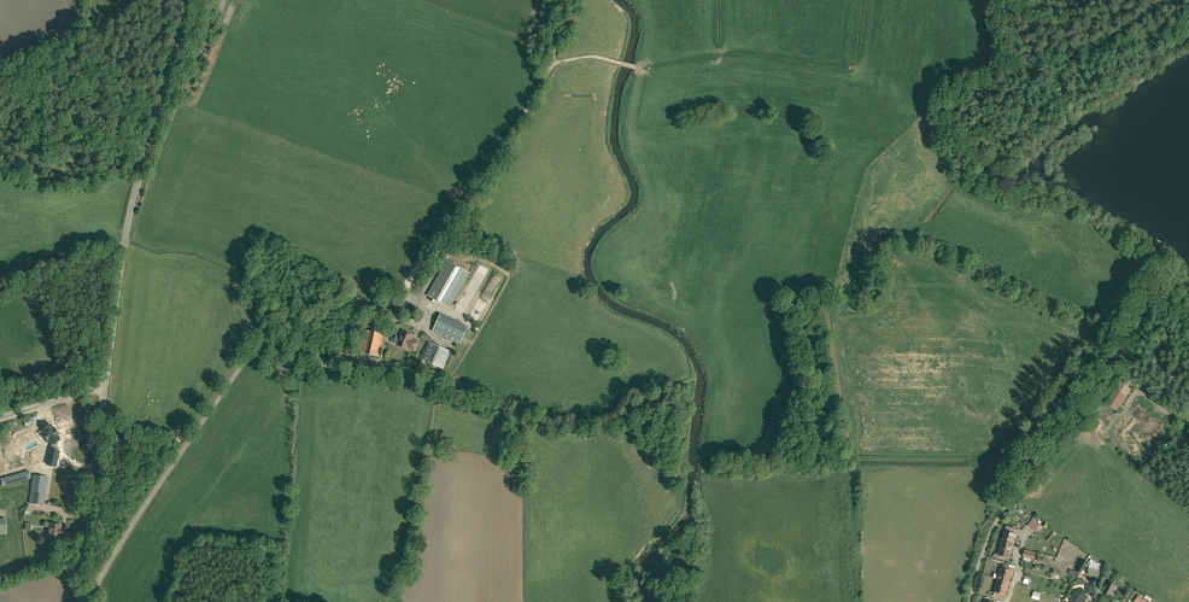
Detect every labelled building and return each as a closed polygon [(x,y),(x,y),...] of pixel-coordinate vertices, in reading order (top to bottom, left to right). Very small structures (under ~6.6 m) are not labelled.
[(449,308),(469,273),(447,260),(427,295),(449,308)] [(468,327),(440,314),(432,331),(460,344),(468,327)] [(379,356),(384,334),(363,330),(358,351),(379,356)] [(406,348),(407,348),(415,351),(418,342),(410,338),(411,335),(402,332),(397,345),(406,348)] [(429,342),(422,359),(443,368),(450,351),(429,342)] [(339,358),(349,358),(349,347),(339,347),(339,358)] [(1135,388),(1122,378),(1104,402),(1117,412),(1135,388)] [(72,422),(59,425),(64,442),(76,439),(72,422)] [(50,425),(43,429),(45,434),(44,434),(49,443),(49,442),(51,444),(50,449),(46,464),(55,466),(59,451),(56,451),(58,442),(57,441),(59,439),(58,438),(59,438),(56,434),(56,433),(54,430),(53,428),(53,429),(50,425)] [(180,443),(184,437),(176,431),(171,437),(180,443)] [(28,471),(1,479),(3,486),(30,478),(28,471)] [(33,475),(29,503),(43,505),(47,477),(33,475)] [(1028,525),(1036,532),(1044,523),(1035,516),(1028,525)] [(58,534),(61,535),(62,530),(60,530),(60,525),(49,524),(47,538),(49,538),(49,539),(50,540),(53,540),(54,540),(54,539),(57,539),(58,534)] [(997,556),(1008,559),(1015,535),(1005,532),(997,556)] [(1027,547),(1025,556),(1037,558),(1039,549),(1027,547)] [(1089,562),(1087,575),(1095,577),(1095,572),(1100,573),(1102,564),(1089,562)] [(1045,576),(1056,578),(1057,570),(1047,568),(1045,576)] [(1012,571),(1000,569),(995,592),(1007,595),(1012,571)] [(1109,581),(1102,593),(1110,597),(1117,586),(1114,585),(1116,581),(1112,578),(1110,582),(1109,581)] [(1087,599),(1086,591),(1082,589),(1074,591),(1070,599),(1070,601),(1085,601),(1087,599)] [(1042,600),(1044,593),(1036,591),(1034,598),(1042,600)]
